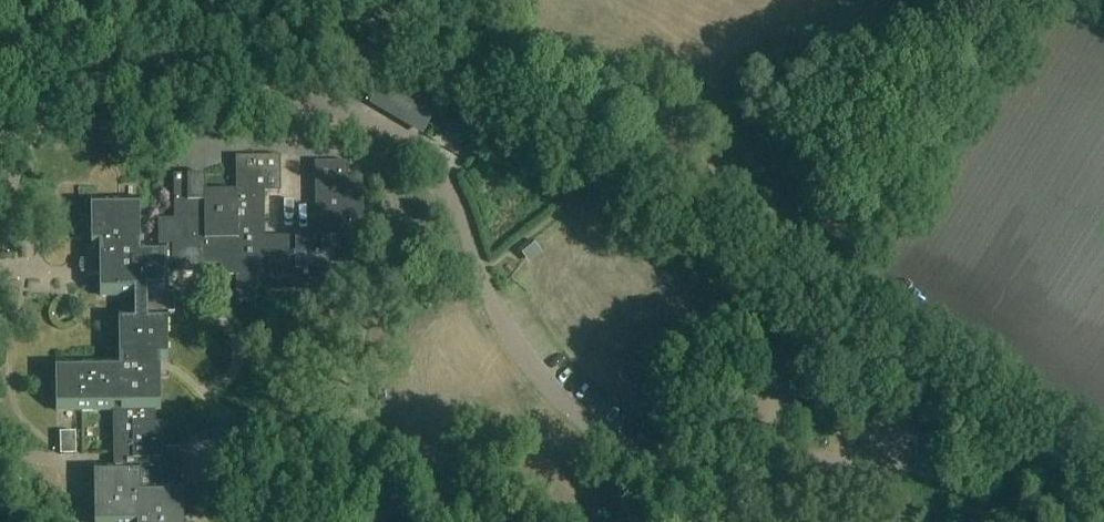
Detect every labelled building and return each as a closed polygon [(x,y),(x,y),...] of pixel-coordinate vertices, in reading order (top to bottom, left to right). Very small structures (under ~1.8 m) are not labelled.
[(406,126),(422,97),(386,77),(370,106),(406,126)] [(281,157),(236,157),(237,192),(206,193),(206,175),(174,176),(174,220),(158,220),(159,247),(139,247),(139,199),(92,200),(93,248),(86,248),(87,271),(101,271),(101,297),(135,296),(135,314),(120,314),(121,362),(57,363),(57,412),(113,411),(114,467),(95,467),(96,521),(182,521),(182,488),(182,448),(163,448),(162,425),(156,425),(156,411),(160,411),(159,363),(167,363),(167,315),(175,315),(175,295),(167,295),(166,275),(201,274),(201,259),(220,259),(221,277),(236,277),(236,302),(256,302),(256,290),(265,290),(265,293),(331,292),(331,265),(350,265),(350,255),(354,255),(353,229),(364,229),(364,181),(349,181),(349,164),(315,165),(317,238),(265,238),(264,193),(281,193),(281,157)] [(62,455),(78,454),(77,432),(61,433),(62,455)] [(205,496),(220,495),(220,474),(205,474),(205,496)]
